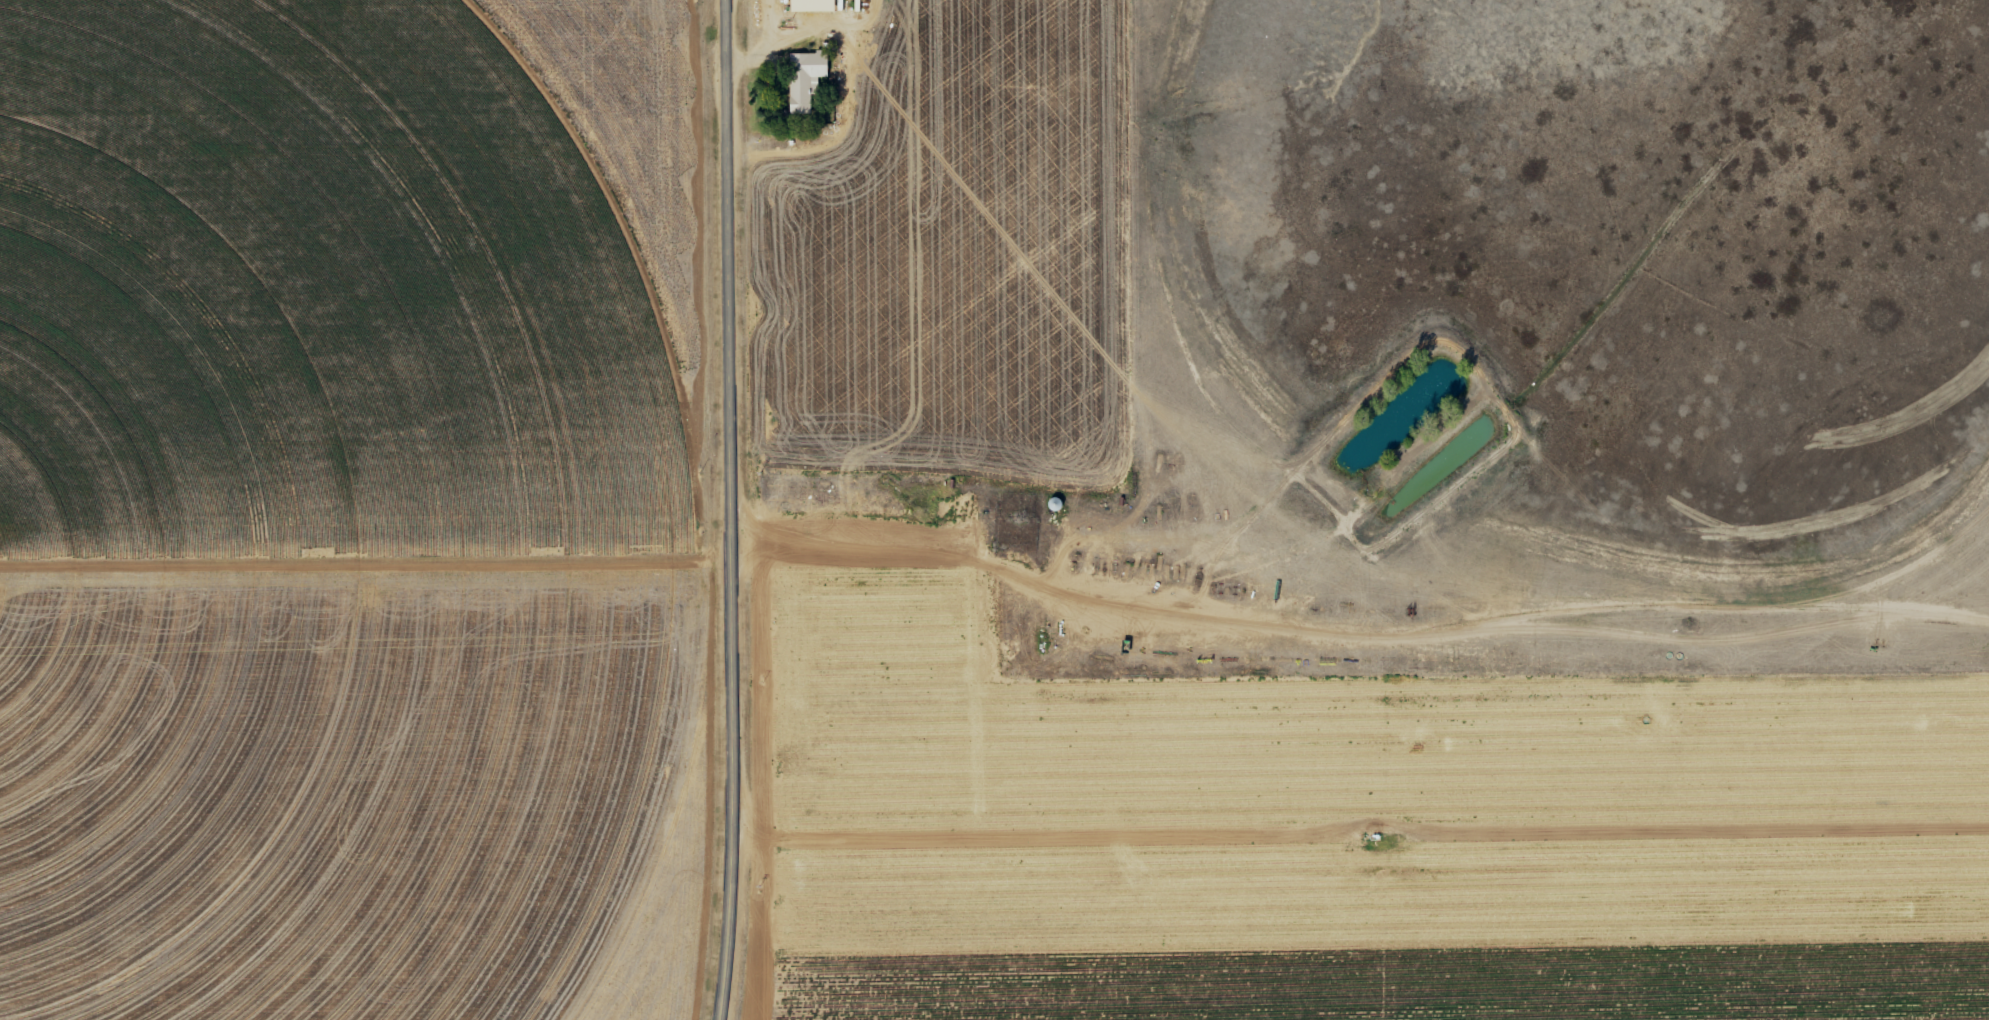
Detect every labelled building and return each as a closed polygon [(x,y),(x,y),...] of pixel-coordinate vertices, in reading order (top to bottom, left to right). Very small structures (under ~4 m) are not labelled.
[(785,13),(830,13),(830,0),(785,0),(785,13)] [(823,54),(785,54),(785,115),(807,115),(806,95),(814,95),(814,78),(823,78),(823,54)] [(1057,511),(1056,500),(1044,501),(1045,512),(1057,511)]
